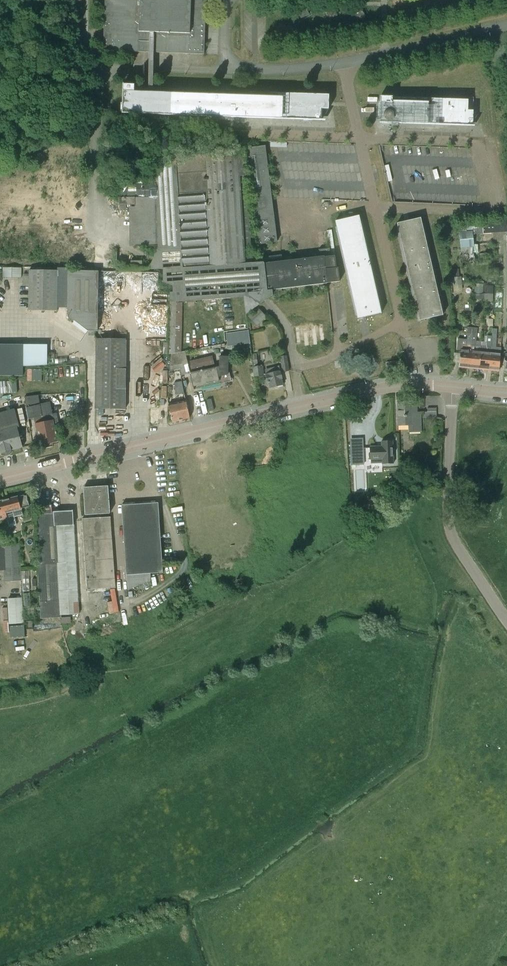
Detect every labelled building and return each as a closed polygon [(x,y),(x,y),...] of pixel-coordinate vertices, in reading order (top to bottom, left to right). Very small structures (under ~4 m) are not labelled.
[(103,50),(204,54),(206,1),(210,1),(210,0),(105,0),(103,50)] [(297,8),(301,18),(309,14),(304,4),(297,8)] [(325,9),(329,19),(337,15),(332,5),(325,9)] [(353,10),(357,20),(365,16),(360,6),(353,10)] [(127,84),(123,83),(122,113),(322,120),(323,94),(135,88),(135,85),(127,84)] [(392,126),(398,126),(398,123),(473,126),(474,111),(468,110),(468,99),(381,96),(380,122),(388,123),(388,120),(392,120),(392,126)] [(247,148),(260,244),(277,242),(265,146),(247,148)] [(158,247),(149,269),(163,269),(163,281),(162,281),(162,282),(164,282),(173,286),(173,292),(170,292),(169,354),(171,354),(181,352),(183,301),(233,298),(244,297),(246,314),(273,295),(272,289),(340,281),(338,268),(337,268),(335,254),(330,255),(329,248),(319,249),(320,257),(282,261),(282,255),(261,257),(261,262),(252,263),(249,213),(247,176),(245,149),(155,155),(156,181),(158,246),(158,247)] [(135,246),(158,246),(156,181),(122,182),(122,197),(119,197),(119,205),(135,205),(135,246)] [(336,221),(358,318),(382,313),(359,215),(336,221)] [(397,223),(419,320),(443,315),(421,218),(397,223)] [(483,234),(506,232),(506,225),(506,219),(482,221),(483,234)] [(471,232),(458,233),(460,249),(472,248),(471,232)] [(65,308),(67,268),(57,267),(58,270),(29,270),(29,311),(58,311),(58,308),(65,308)] [(21,278),(21,268),(2,268),(2,277),(21,278)] [(99,271),(67,268),(65,308),(68,308),(68,315),(88,331),(98,331),(99,271)] [(483,286),(483,302),(492,303),(492,286),(483,286)] [(257,307),(248,317),(257,326),(267,316),(257,307)] [(310,325),(310,329),(302,330),(302,326),(294,327),(295,341),(304,340),(304,343),(321,342),(320,324),(310,325)] [(461,343),(459,366),(469,367),(472,334),(472,327),(468,327),(466,344),(461,343)] [(469,367),(479,368),(481,346),(476,345),(477,328),(472,327),(472,334),(469,367)] [(492,336),(490,369),(499,370),(501,347),(496,347),(497,329),(492,328),(492,329),(492,336)] [(226,333),(227,346),(250,342),(248,330),(226,333)] [(481,346),(479,368),(490,369),(492,336),(487,336),(486,346),(481,346)] [(95,409),(125,409),(126,339),(96,338),(95,409)] [(183,375),(190,373),(185,351),(181,352),(171,354),(169,371),(181,368),(183,375)] [(251,354),(253,369),(254,377),(264,375),(262,367),(261,367),(261,364),(258,365),(256,353),(251,354)] [(280,357),(283,372),(289,371),(287,355),(280,357)] [(190,373),(194,390),(221,383),(221,375),(228,375),(229,356),(220,356),(219,369),(217,369),(216,367),(190,373)] [(268,382),(269,382),(270,388),(283,385),(281,379),(283,379),(279,366),(264,369),(268,382)] [(41,379),(40,368),(31,369),(32,379),(41,379)] [(174,383),(176,395),(184,393),(181,381),(174,383)] [(24,397),(26,407),(29,419),(34,418),(39,445),(58,441),(55,427),(59,426),(57,413),(53,414),(50,402),(40,404),(38,395),(24,397)] [(168,404),(172,422),(190,417),(186,400),(168,404)] [(397,402),(398,425),(409,425),(409,432),(421,432),(421,412),(417,412),(417,402),(397,402)] [(424,413),(424,418),(437,418),(437,408),(427,408),(427,413),(424,413)] [(1,453),(2,455),(4,456),(10,455),(12,452),(11,450),(23,447),(18,427),(19,427),(14,409),(0,413),(0,453),(1,453)] [(382,446),(375,446),(376,459),(382,459),(382,463),(385,463),(386,465),(389,465),(391,463),(393,463),(393,441),(381,442),(382,446)] [(363,457),(363,451),(351,451),(351,457),(351,465),(364,464),(363,457)] [(83,487),(85,515),(110,513),(108,486),(83,487)] [(30,506),(27,495),(25,495),(24,495),(20,496),(19,497),(18,498),(18,497),(1,501),(0,501),(0,520),(23,514),(21,509),(28,507),(30,506)] [(151,580),(151,573),(163,572),(158,502),(122,505),(126,575),(128,590),(151,580)] [(78,590),(75,538),(73,510),(60,511),(54,512),(37,513),(40,564),(38,564),(41,618),(61,617),(61,615),(79,614),(78,590)] [(111,517),(82,519),(87,589),(109,588),(109,594),(116,593),(111,517)] [(0,544),(0,570),(3,570),(4,581),(22,580),(20,543),(5,544),(0,544)] [(9,623),(24,623),(22,597),(8,598),(9,623)]
